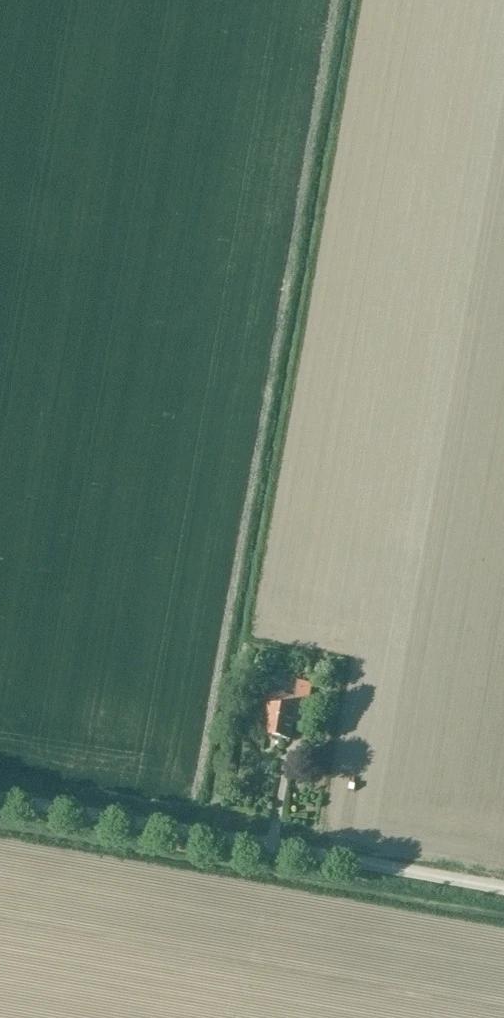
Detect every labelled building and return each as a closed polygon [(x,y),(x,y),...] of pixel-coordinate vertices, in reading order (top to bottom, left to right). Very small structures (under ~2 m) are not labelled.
[(269,706),(264,736),(289,740),(294,709),(307,711),(311,685),(297,682),(295,698),(272,695),(270,706),(269,706)]
